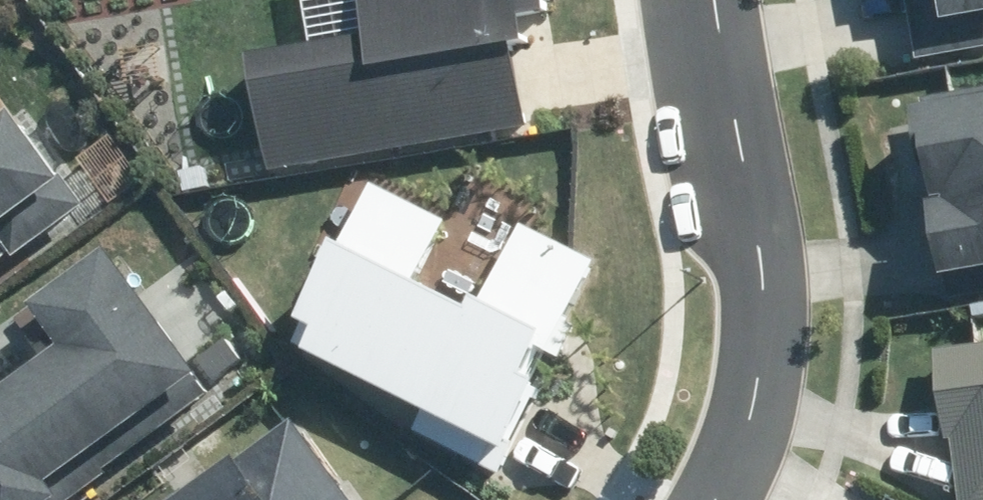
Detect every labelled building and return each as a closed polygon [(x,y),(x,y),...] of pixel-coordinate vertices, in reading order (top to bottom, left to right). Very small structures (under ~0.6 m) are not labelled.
[(361,44),(241,64),(259,175),(527,130),(514,49),(535,45),(527,0),(354,0),(361,44)] [(913,64),(982,49),(982,0),(900,0),(913,64)] [(908,95),(936,281),(982,274),(982,84),(908,95)] [(71,211),(0,106),(0,259),(71,211)] [(442,218),(363,180),(283,347),(424,415),(411,441),(487,478),(590,263),(514,227),(472,315),(410,285),(442,218)] [(201,384),(93,250),(21,308),(57,352),(0,398),(0,499),(57,499),(201,384)] [(929,351),(939,437),(950,436),(958,499),(982,499),(982,345),(929,351)] [(177,499),(345,499),(284,419),(177,499)]
